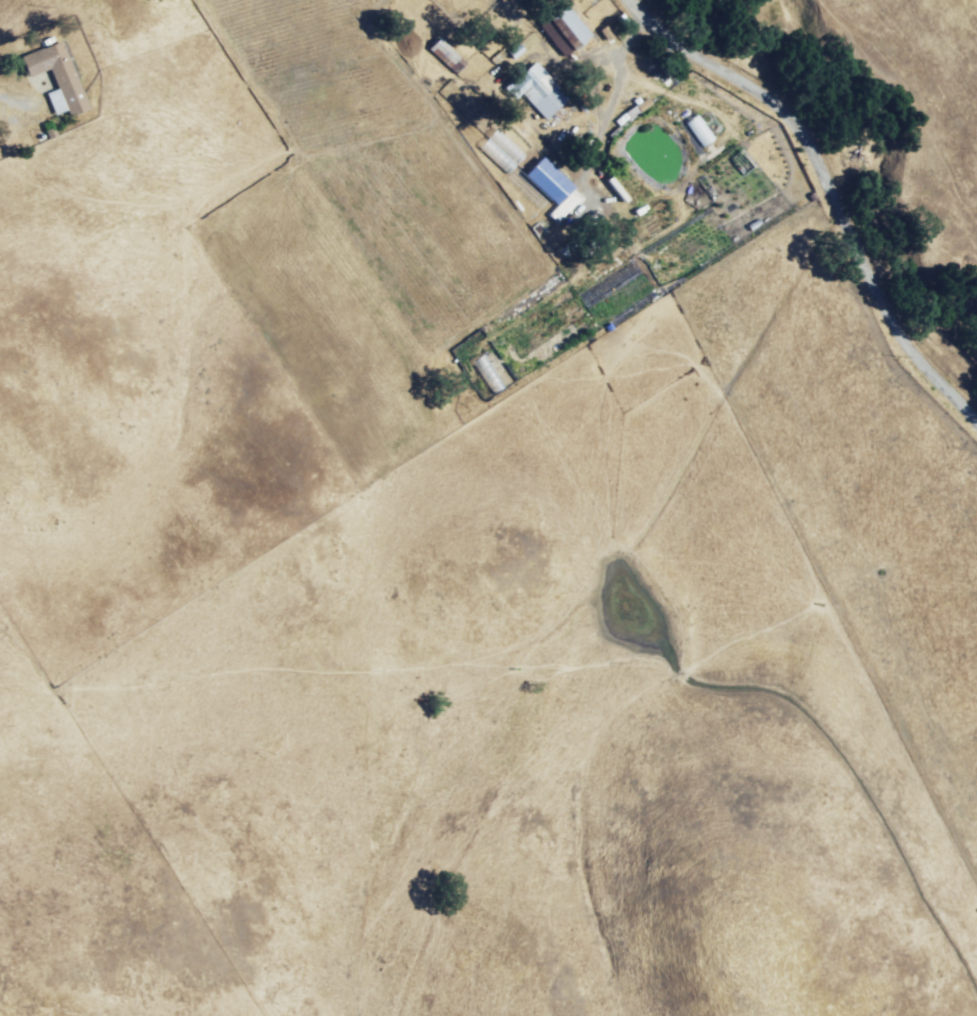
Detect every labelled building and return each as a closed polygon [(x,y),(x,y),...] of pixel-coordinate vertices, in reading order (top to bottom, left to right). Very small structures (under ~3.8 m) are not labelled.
[(563,62),(593,41),(570,8),(540,29),(563,62)] [(429,53),(457,76),(466,66),(439,42),(429,53)] [(56,118),(70,113),(72,119),(90,113),(67,43),(23,58),(30,79),(52,72),(59,93),(49,96),(56,118)] [(545,124),(570,101),(537,64),(512,86),(545,124)]
